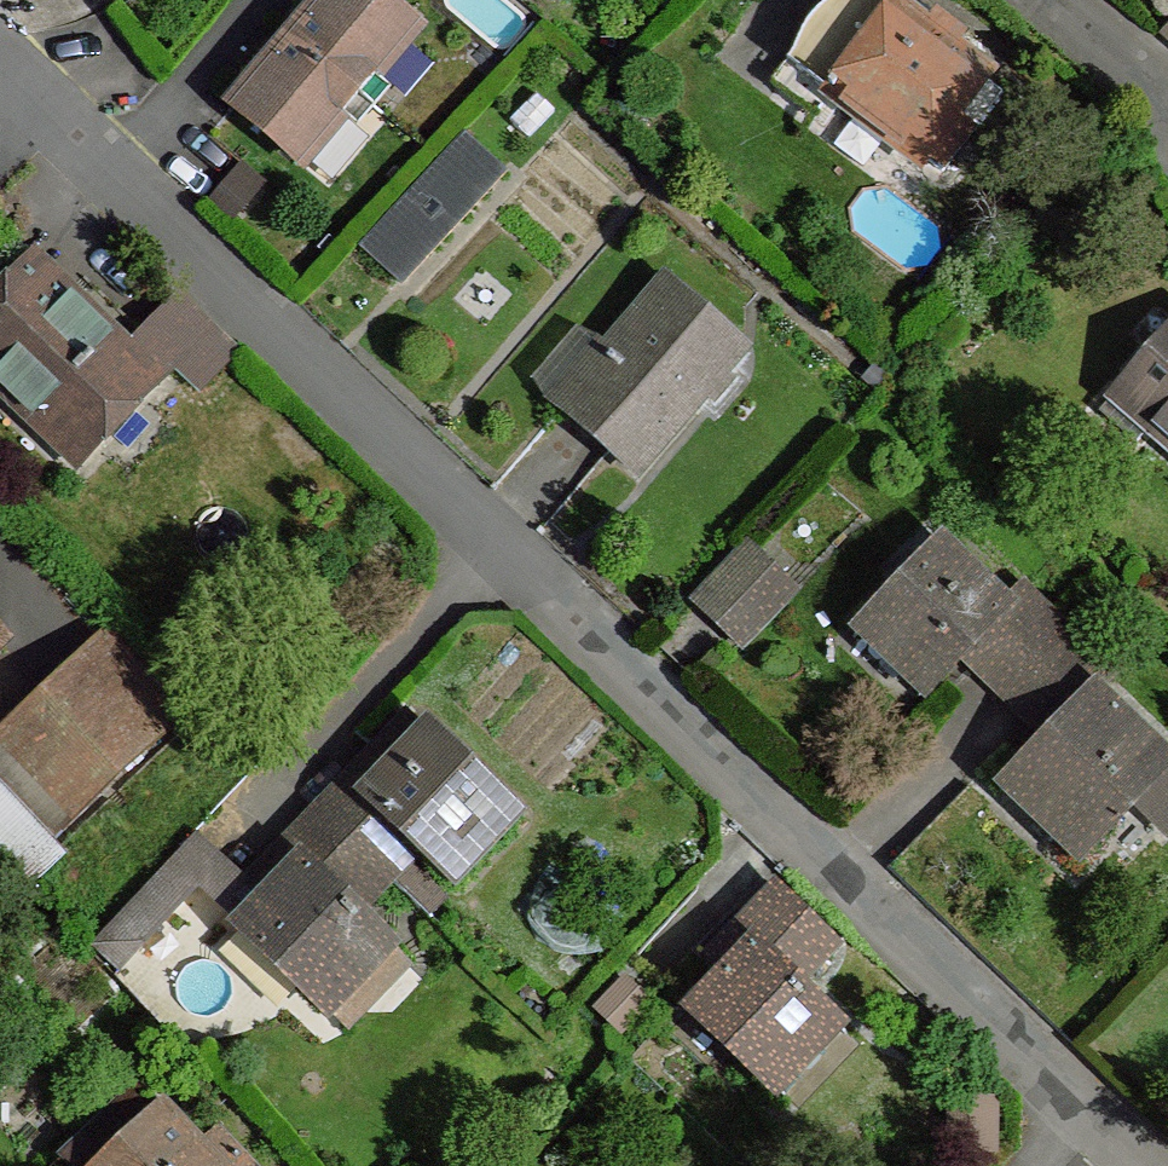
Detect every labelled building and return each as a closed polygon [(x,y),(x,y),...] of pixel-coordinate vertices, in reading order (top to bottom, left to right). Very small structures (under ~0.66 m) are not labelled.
[(292,38),(360,94),(417,25),(386,0),(324,0),(292,38)] [(831,95),(897,3),(892,0),(848,0),(781,90),(815,117),(831,95)] [(988,72),(897,3),(831,95),(921,161),(925,157),(954,117),(988,72)] [(1156,35),(1167,46),(1167,22),(1156,35)] [(360,94),(292,38),(233,106),(303,162),(360,94)] [(974,133),(954,117),(925,157),(944,172),(974,133)] [(465,137),(389,221),(425,253),(502,170),(465,137)] [(253,191),(234,174),(209,202),(228,218),(253,191)] [(0,300),(0,381),(35,415),(48,403),(90,443),(152,377),(36,263),(0,300)] [(742,345),(668,281),(559,406),(634,470),(742,345)] [(235,350),(179,296),(142,335),(200,388),(235,350)] [(1125,382),(1163,414),(1155,426),(1167,437),(1167,333),(1125,382)] [(796,590),(749,544),(694,601),(743,647),(796,590)] [(1006,607),(942,544),(866,623),(930,686),(961,654),(1006,607)] [(982,674),(1005,697),(1070,629),(1038,600),(1019,619),(1006,607),(961,654),(982,674)] [(0,735),(0,780),(51,836),(195,706),(117,624),(0,735)] [(1049,739),(1096,692),(1082,679),(1100,659),(1070,629),(1005,697),(1035,726),(1049,739)] [(1096,692),(1049,739),(1011,779),(1086,850),(1136,798),(1167,826),(1167,761),(1096,692)] [(428,729),(367,792),(422,847),(444,868),(507,805),(428,729)] [(422,847),(367,792),(350,776),(320,807),(392,878),(422,847)] [(0,780),(0,856),(23,881),(61,847),(51,836),(0,780)] [(392,878),(320,807),(285,843),(303,860),(359,915),(392,878)] [(196,835),(182,850),(209,875),(197,887),(238,926),(265,898),(249,882),(196,835)] [(303,860),(285,843),(249,882),(265,898),(303,860)] [(209,875),(182,850),(91,946),(118,971),(197,887),(209,875)] [(359,915),(303,860),(265,898),(238,926),(323,1007),(386,940),(359,915)] [(755,947),(796,985),(836,943),(776,887),(736,928),(755,947)] [(796,985),(755,947),(692,1008),(771,1084),(833,1020),(796,985)] [(616,1035),(666,982),(636,954),(587,1007),(616,1035)] [(161,1107),(139,1084),(60,1159),(66,1165),(96,1165),(161,1107)] [(96,1165),(217,1165),(161,1107),(96,1165)]
